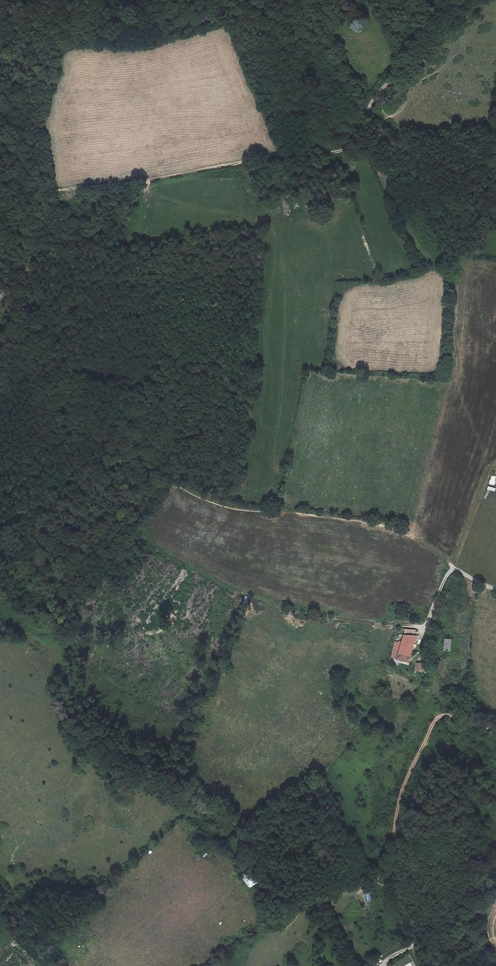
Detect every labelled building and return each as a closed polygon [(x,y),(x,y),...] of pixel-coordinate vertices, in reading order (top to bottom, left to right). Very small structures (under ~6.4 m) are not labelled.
[(409,662),(416,635),(404,634),(401,644),(396,643),(393,655),(398,657),(397,658),(409,662)] [(248,870),(240,876),(250,888),(258,882),(248,870)]
